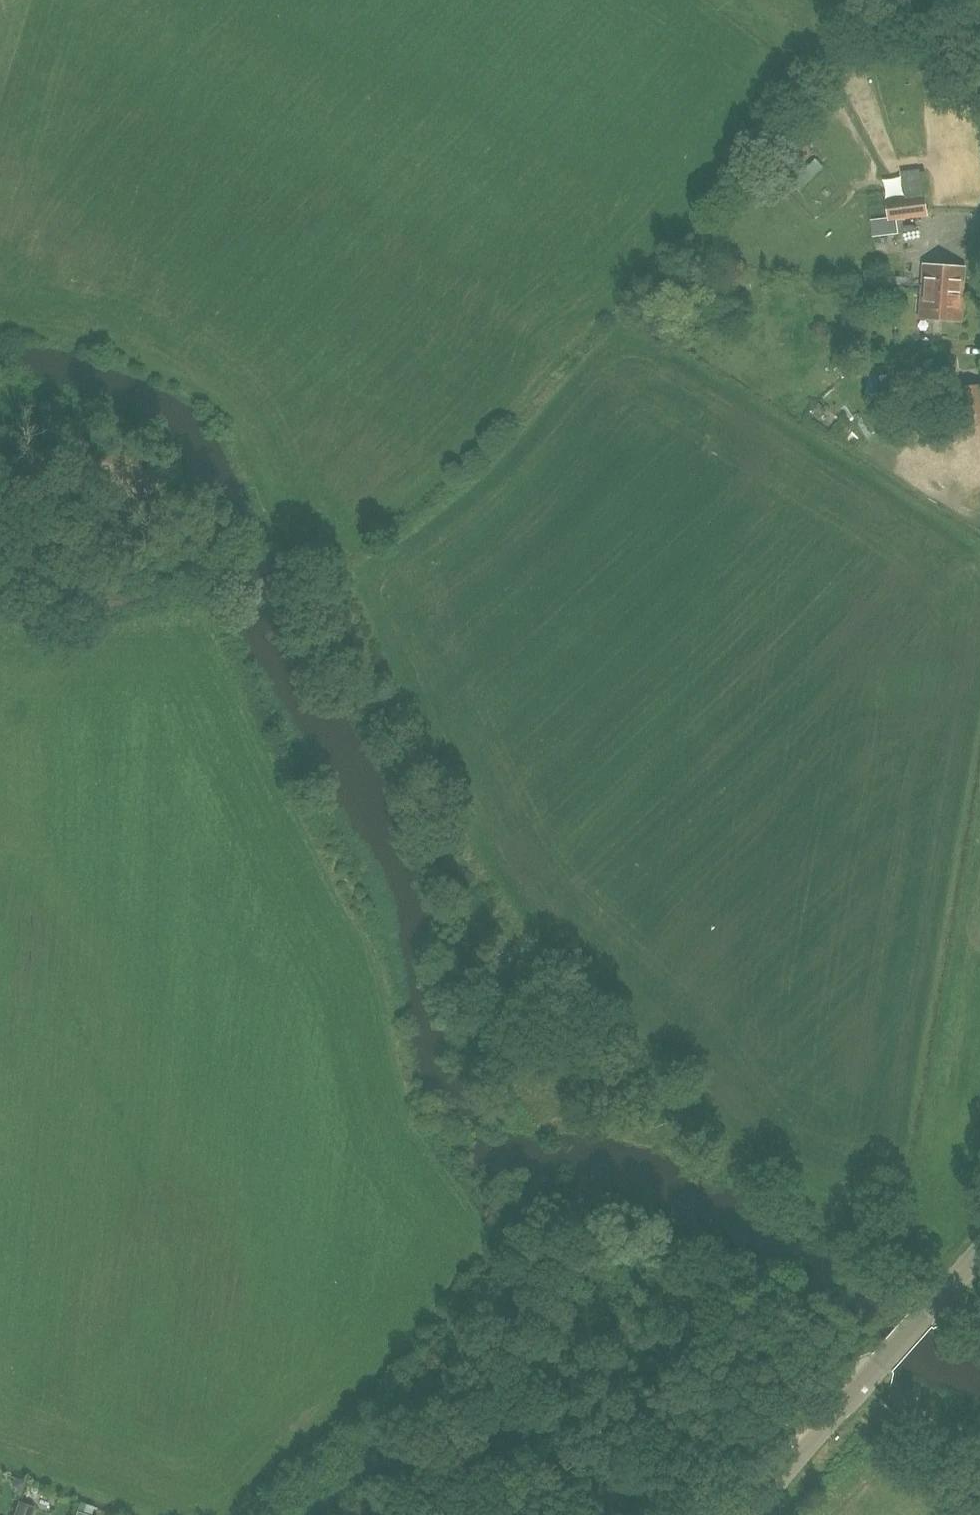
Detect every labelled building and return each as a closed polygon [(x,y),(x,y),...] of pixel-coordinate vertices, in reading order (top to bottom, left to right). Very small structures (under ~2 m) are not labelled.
[(870,220),(872,238),(899,234),(897,219),(928,215),(924,180),(903,183),(904,198),(885,200),(887,218),(870,220)] [(923,292),(963,294),(965,268),(925,265),(923,292)] [(963,294),(923,292),(921,318),(961,320),(963,294)] [(979,423),(979,385),(954,388),(958,426),(979,423)] [(13,1514),(33,1514),(36,1506),(18,1500),(13,1514)] [(75,1514),(91,1514),(88,1514),(91,1505),(80,1502),(77,1510),(75,1514)]
